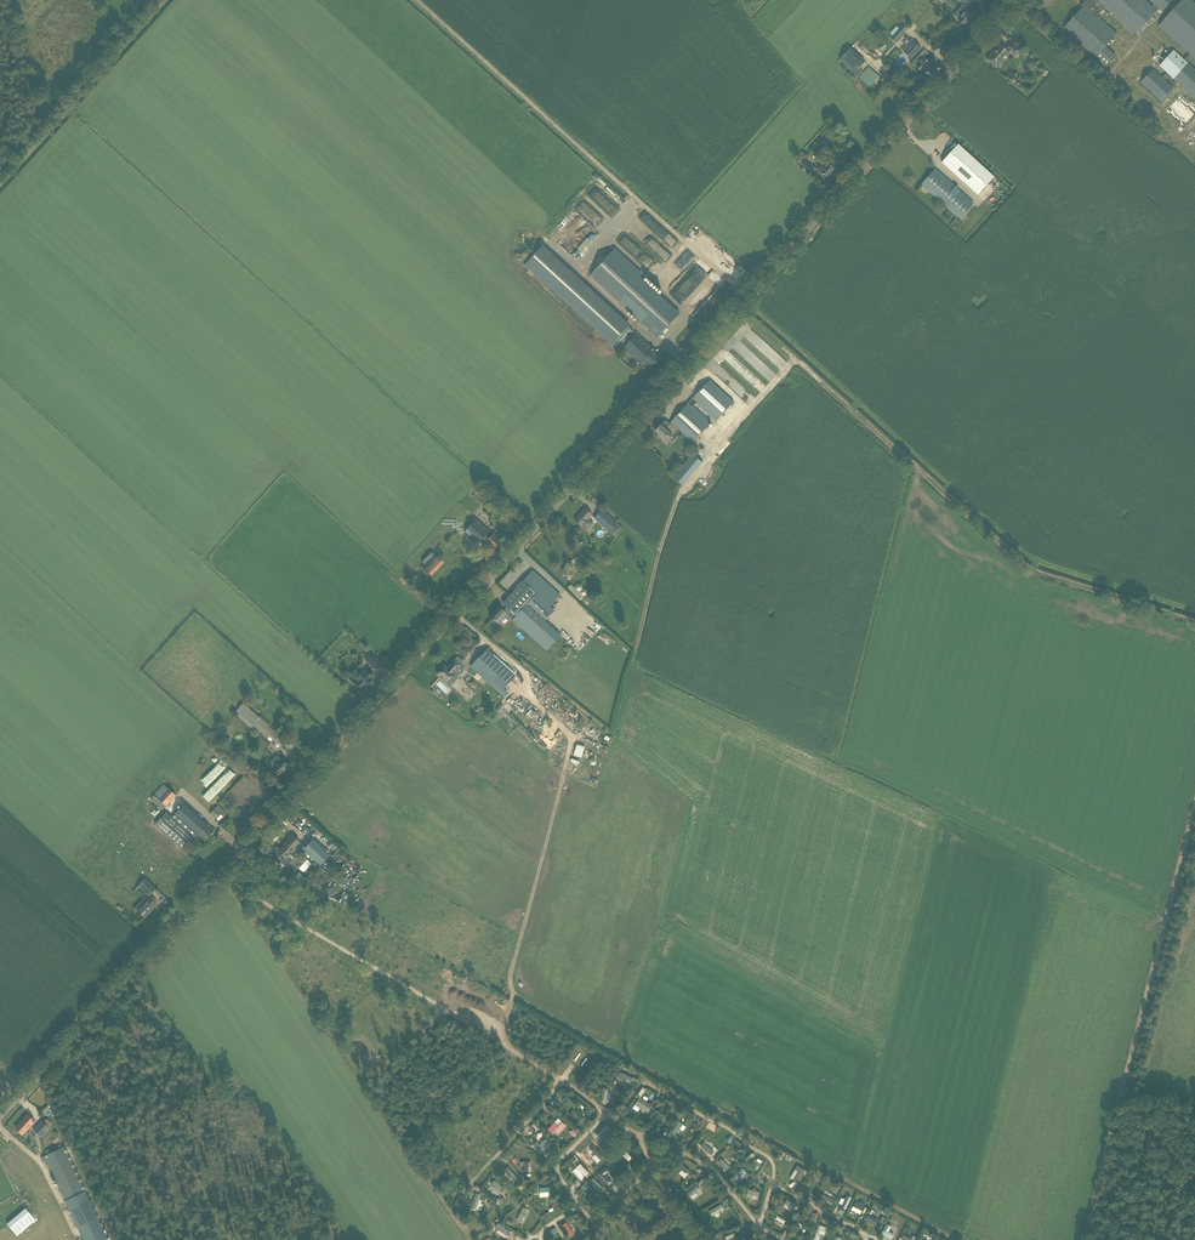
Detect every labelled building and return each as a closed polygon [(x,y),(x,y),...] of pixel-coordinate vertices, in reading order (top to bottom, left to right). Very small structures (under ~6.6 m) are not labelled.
[(1080,5),(1081,6),(1081,5),(1084,7),(1064,29),(1087,50),(1091,54),(1106,67),(1116,56),(1106,46),(1117,34),(1108,26),(1107,27),(1096,18),(1106,6),(1137,34),(1158,11),(1146,0),(1085,0),(1080,5)] [(1162,11),(1172,0),(1149,0),(1162,11)] [(1171,12),(1158,26),(1189,54),(1184,60),(1174,50),(1159,66),(1194,98),(1194,69),(1187,62),(1192,57),(1194,59),(1194,3),(1191,0),(1182,0),(1173,10),(1170,7),(1168,9),(1171,12)] [(958,19),(960,21),(965,25),(969,21),(968,20),(974,15),(968,9),(958,19)] [(902,30),(894,39),(897,41),(905,33),(902,30)] [(921,48),(911,39),(901,49),(912,59),(921,48)] [(1011,43),(1007,47),(1016,55),(1018,53),(1020,51),(1011,43)] [(991,63),(996,67),(1009,52),(1001,46),(996,52),(994,51),(987,59),(991,63)] [(865,62),(850,48),(840,60),(855,73),(865,62)] [(930,63),(920,54),(911,64),(915,67),(916,66),(918,68),(923,72),(930,63)] [(1174,88),(1153,69),(1152,70),(1147,66),(1137,77),(1142,81),(1140,83),(1161,102),(1174,88)] [(859,78),(869,87),(876,80),(872,77),(876,73),(869,67),(859,78)] [(1165,110),(1185,128),(1194,117),(1194,108),(1180,94),(1165,110)] [(958,144),(942,162),(978,195),(980,193),(981,193),(995,177),(958,144)] [(801,164),(805,160),(808,156),(802,151),(795,158),(801,164)] [(813,167),(806,160),(802,164),(809,172),(813,167)] [(818,169),(822,173),(827,177),(834,169),(828,163),(824,167),(822,165),(818,169)] [(922,185),(926,189),(960,219),(973,204),(936,169),(922,185)] [(525,265),(612,345),(631,325),(577,276),(543,245),(525,265)] [(680,314),(640,277),(643,273),(615,248),(590,276),(658,338),(680,314)] [(698,290),(709,272),(700,267),(692,280),(693,280),(690,285),(698,290)] [(701,303),(701,302),(709,301),(707,291),(713,290),(711,283),(703,285),(704,290),(692,292),(694,300),(691,300),(691,305),(701,303)] [(691,296),(687,290),(683,292),(681,289),(675,294),(682,303),(691,296)] [(624,349),(637,361),(641,365),(645,361),(650,366),(652,365),(653,366),(661,358),(654,352),(655,351),(651,347),(637,334),(624,349)] [(712,423),(694,407),(697,403),(717,421),(734,402),(710,380),(671,422),(672,422),(666,429),(661,425),(656,431),(664,439),(663,440),(667,443),(670,439),(668,437),(677,426),(694,442),(712,423)] [(702,462),(692,454),(688,458),(698,467),(702,462)] [(575,521),(586,531),(594,523),(589,519),(592,515),(589,513),(585,509),(579,515),(580,516),(575,521)] [(602,509),(594,517),(615,537),(623,529),(602,509)] [(465,531),(473,539),(478,543),(482,539),(485,535),(488,532),(489,531),(476,519),(465,531)] [(500,541),(497,538),(497,537),(493,533),(492,535),(488,532),(485,535),(488,539),(485,543),(489,547),(489,546),(493,549),(500,541)] [(451,562),(461,552),(462,550),(465,553),(467,551),(468,553),(471,550),(466,546),(468,544),(457,534),(440,552),(451,562)] [(432,576),(444,563),(437,557),(425,569),(432,576)] [(560,569),(563,577),(568,575),(565,567),(560,569)] [(547,604),(554,597),(557,593),(532,570),(529,574),(502,603),(507,607),(503,611),(499,607),(490,617),(495,621),(495,620),(498,623),(506,615),(512,620),(511,620),(533,640),(535,638),(547,650),(557,640),(561,635),(547,623),(546,624),(545,624),(546,623),(545,621),(551,615),(555,610),(547,604)] [(420,591),(427,583),(420,578),(414,585),(420,591)] [(574,586),(570,584),(567,589),(582,599),(588,590),(576,583),(574,586)] [(516,674),(518,671),(499,654),(497,657),(491,652),(487,648),(470,666),(475,671),(495,688),(492,692),(497,696),(503,689),(516,674)] [(375,670),(382,662),(372,654),(365,661),(375,670)] [(446,683),(450,687),(458,678),(454,674),(453,673),(460,665),(454,661),(448,668),(445,666),(437,675),(446,683)] [(368,684),(372,679),(371,678),(373,676),(367,670),(363,674),(361,673),(356,679),(358,680),(355,684),(362,689),(364,686),(365,687),(366,686),(365,685),(367,683),(368,684)] [(492,707),(499,703),(495,696),(488,700),(492,707)] [(286,740),(279,733),(278,734),(243,703),(235,711),(278,750),(286,740)] [(573,755),(582,758),(585,746),(577,744),(573,755)] [(288,766),(277,755),(268,765),(278,774),(280,776),(283,772),(283,771),(288,766)] [(228,775),(224,779),(225,779),(221,783),(227,788),(234,780),(228,775)] [(164,784),(150,799),(163,810),(176,795),(164,784)] [(185,803),(174,814),(172,817),(166,812),(155,824),(167,835),(178,846),(182,850),(196,834),(197,836),(198,835),(205,841),(214,831),(211,829),(212,827),(207,823),(185,803)] [(224,810),(218,805),(210,813),(217,819),(224,810)] [(299,842),(296,839),(292,835),(285,843),(286,844),(279,852),(284,856),(281,860),(285,864),(287,866),(296,856),(292,853),(296,848),(295,846),(299,842)] [(305,846),(301,849),(321,867),(331,855),(313,839),(306,847),(305,846)] [(303,873),(312,864),(307,859),(298,869),(303,873)] [(299,872),(295,877),(305,885),(309,880),(299,872)] [(149,896),(156,889),(145,879),(138,886),(139,887),(149,896)] [(149,912),(157,904),(150,897),(148,899),(145,896),(137,905),(140,908),(137,911),(144,918),(150,912),(149,912)] [(619,1072),(618,1076),(634,1081),(635,1076),(619,1072)] [(643,1098),(640,1097),(635,1105),(649,1112),(653,1104),(648,1102),(649,1098),(645,1096),(643,1098)] [(577,1109),(573,1116),(578,1119),(583,1113),(577,1109)] [(658,1112),(651,1124),(657,1128),(664,1116),(658,1112)] [(27,1115),(15,1128),(22,1134),(34,1121),(27,1115)] [(557,1131),(560,1134),(567,1126),(559,1117),(548,1129),(553,1134),(557,1131)] [(50,1128),(42,1121),(34,1130),(42,1137),(50,1128)] [(672,1131),(679,1137),(687,1126),(681,1121),(672,1131)] [(607,1124),(597,1135),(603,1141),(613,1130),(607,1124)] [(531,1136),(535,1132),(528,1126),(525,1129),(531,1136)] [(575,1137),(579,1133),(574,1128),(570,1132),(575,1137)] [(521,1138),(530,1147),(533,1145),(524,1135),(521,1138)] [(537,1142),(533,1147),(539,1153),(550,1142),(546,1138),(540,1145),(537,1142)] [(705,1143),(702,1147),(713,1154),(716,1150),(705,1143)] [(600,1160),(604,1156),(594,1145),(590,1149),(600,1160)] [(64,1147),(44,1156),(84,1239),(108,1239),(64,1147)] [(618,1157),(625,1165),(633,1158),(625,1150),(618,1157)] [(722,1158),(719,1162),(728,1170),(731,1166),(722,1158)] [(524,1165),(524,1172),(532,1172),(531,1161),(521,1161),(521,1165),(524,1165)] [(585,1177),(589,1173),(581,1163),(576,1167),(585,1177)] [(685,1178),(691,1171),(681,1163),(671,1175),(675,1178),(679,1173),(685,1178)] [(798,1172),(793,1180),(798,1182),(805,1170),(797,1165),(795,1170),(798,1172)] [(509,1166),(504,1169),(507,1172),(505,1174),(512,1183),(518,1178),(509,1166)] [(739,1181),(744,1175),(743,1174),(747,1170),(743,1166),(734,1176),(739,1181)] [(608,1185),(615,1178),(605,1167),(598,1174),(608,1185)] [(594,1178),(587,1184),(596,1193),(603,1187),(594,1178)] [(501,1192),(505,1188),(495,1180),(491,1184),(501,1192)] [(692,1197),(701,1189),(697,1185),(688,1193),(692,1197)] [(554,1195),(554,1187),(540,1187),(540,1195),(554,1195)] [(759,1200),(761,1192),(749,1188),(747,1197),(759,1200)] [(471,1208),(480,1211),(482,1203),(479,1203),(482,1194),(476,1193),(471,1208)] [(459,1208),(465,1198),(459,1194),(453,1205),(459,1208)] [(833,1204),(835,1199),(823,1194),(821,1200),(833,1204)] [(847,1195),(841,1207),(846,1210),(852,1198),(847,1195)] [(798,1210),(800,1205),(787,1199),(784,1206),(791,1210),(792,1207),(798,1210)] [(864,1204),(860,1202),(859,1204),(855,1203),(853,1206),(861,1210),(864,1204)] [(711,1210),(715,1218),(721,1215),(719,1212),(725,1209),(723,1203),(711,1210)] [(523,1207),(517,1219),(522,1222),(528,1209),(523,1207)] [(31,1224),(36,1220),(25,1208),(7,1224),(17,1236),(31,1224)] [(778,1215),(776,1219),(778,1220),(776,1224),(782,1227),(786,1220),(778,1215)] [(868,1215),(866,1221),(877,1225),(879,1219),(868,1215)] [(562,1225),(570,1237),(575,1234),(567,1222),(562,1225)] [(887,1224),(882,1233),(891,1239),(894,1234),(889,1231),(892,1227),(887,1224)] [(505,1235),(507,1230),(496,1226),(494,1231),(505,1235)]
